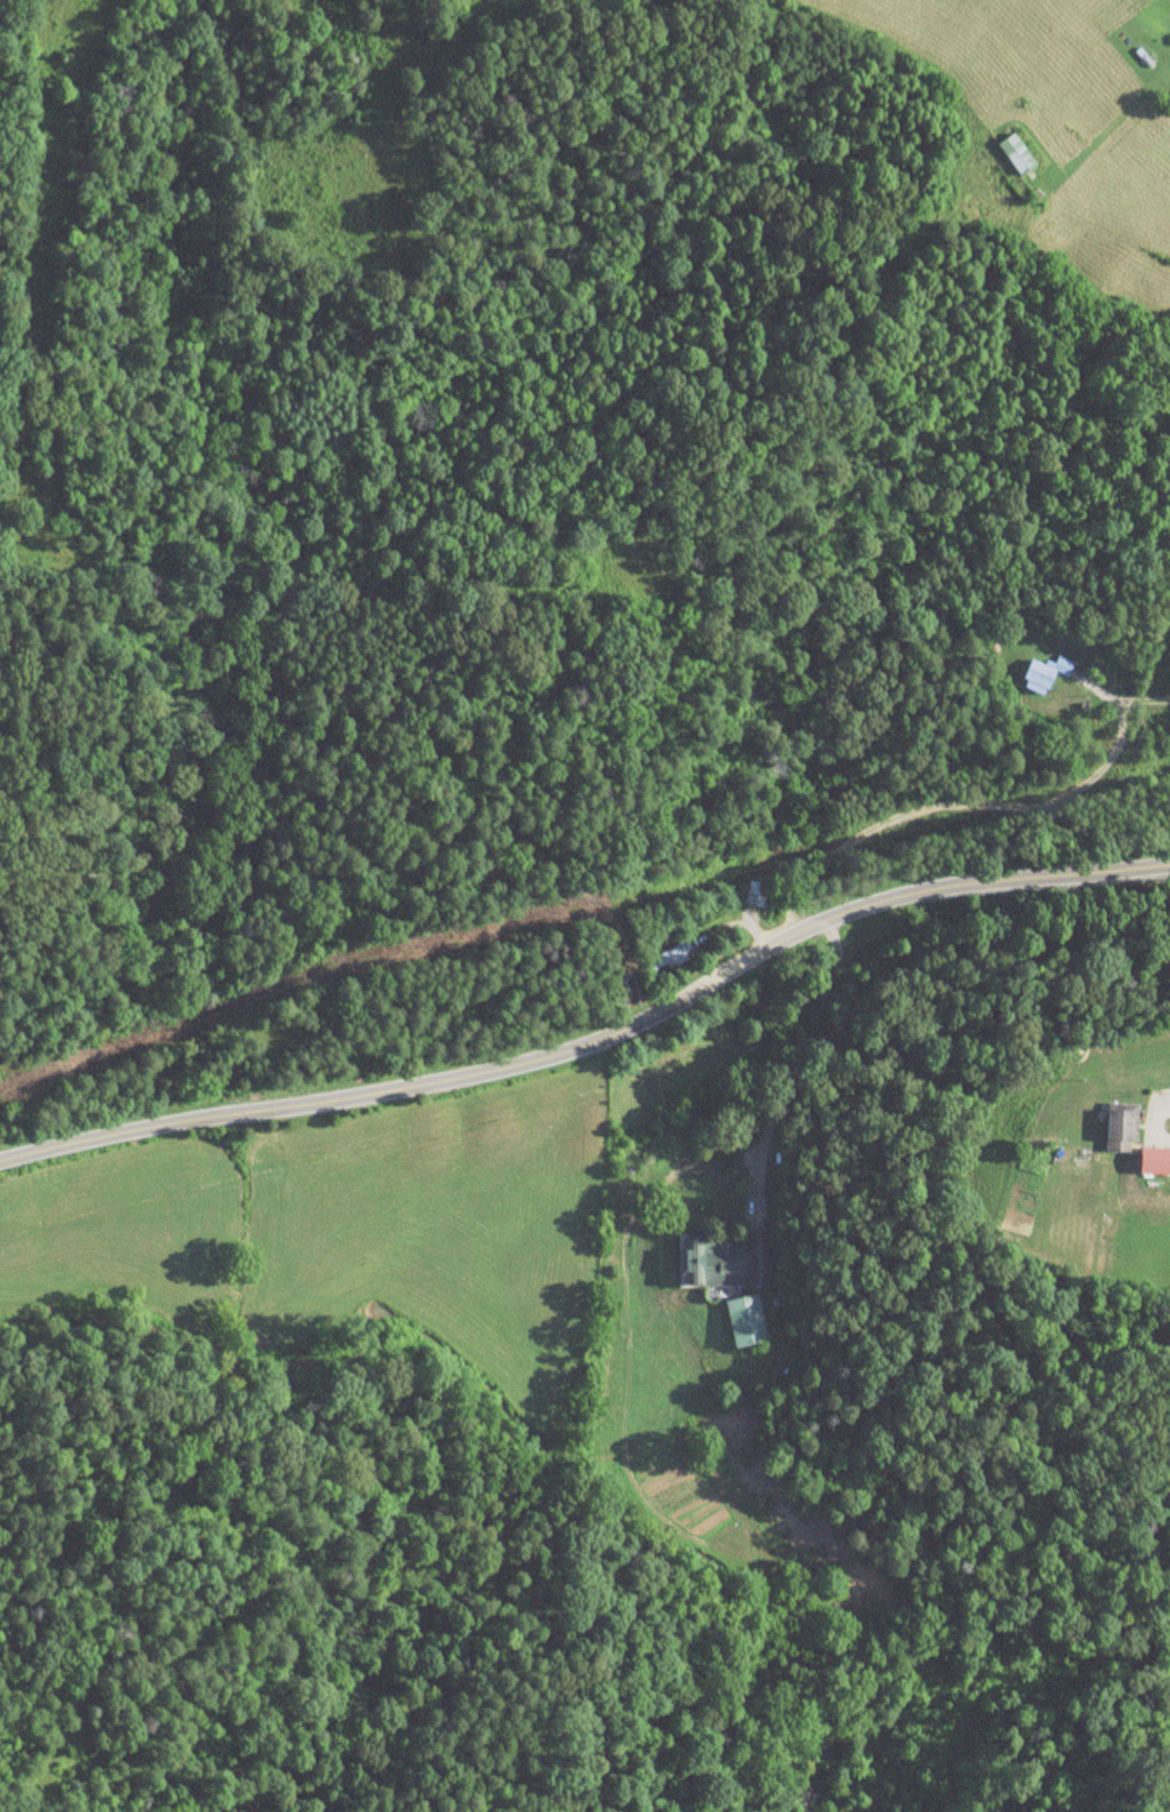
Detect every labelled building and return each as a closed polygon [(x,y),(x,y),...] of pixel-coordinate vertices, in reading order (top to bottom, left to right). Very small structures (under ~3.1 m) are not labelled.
[(1038,167),(1018,134),(1001,144),(1020,177),(1038,167)] [(1051,691),(1058,670),(1032,661),(1025,682),(1051,691)] [(745,905),(765,910),(771,887),(751,882),(745,905)] [(1139,1105),(1109,1105),(1109,1153),(1139,1153),(1139,1105)] [(690,1285),(766,1284),(766,1234),(689,1235),(690,1285)] [(736,1348),(769,1342),(760,1294),(727,1300),(736,1348)]
